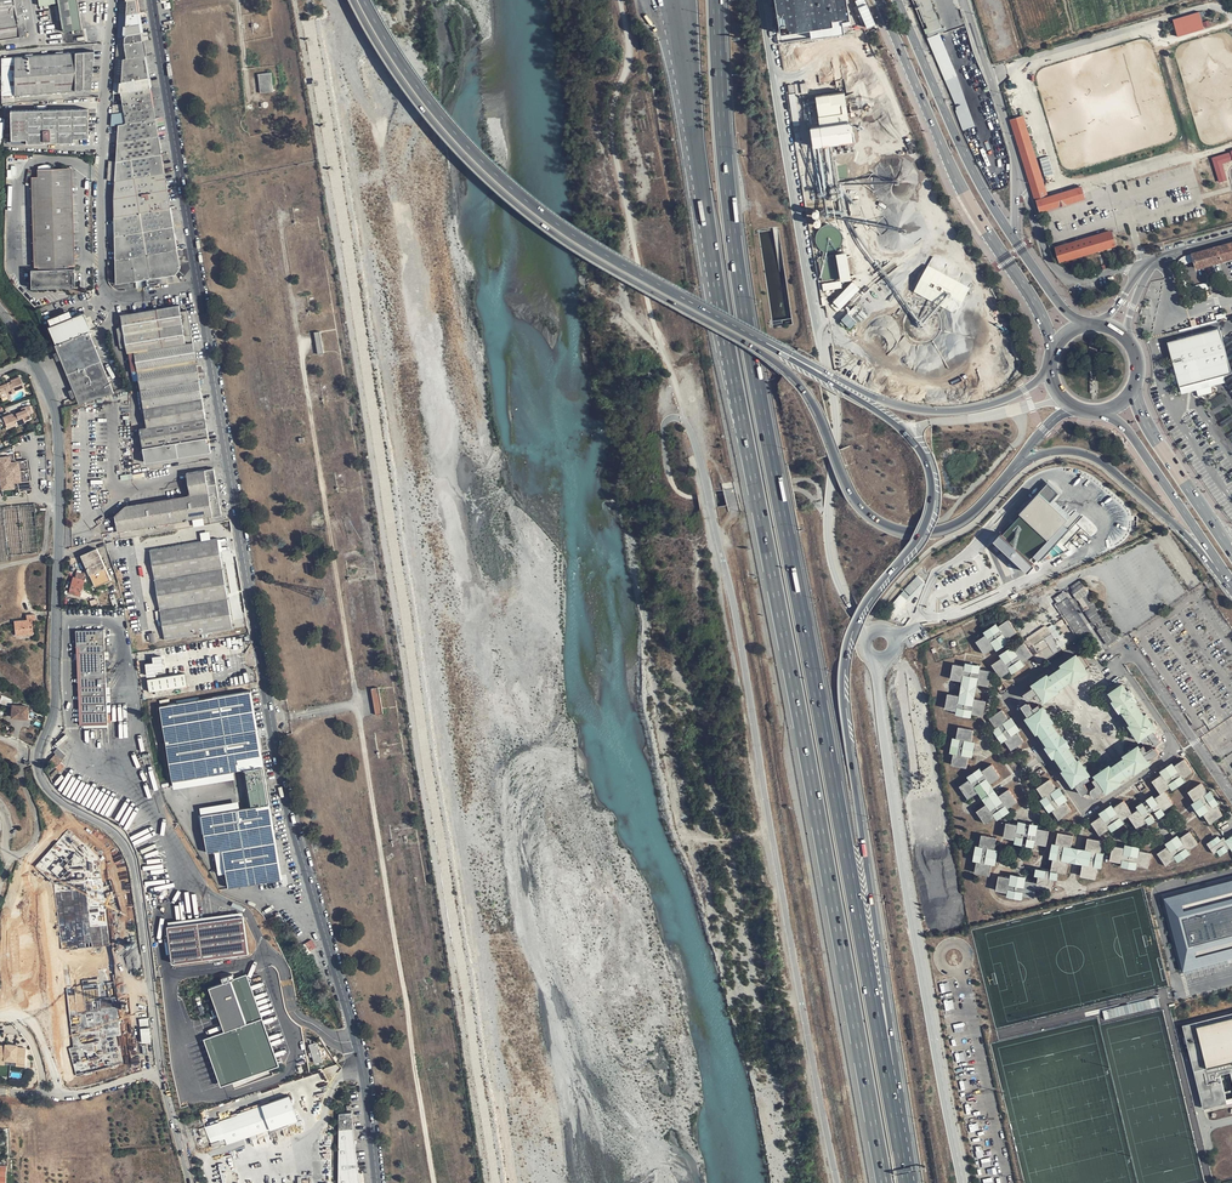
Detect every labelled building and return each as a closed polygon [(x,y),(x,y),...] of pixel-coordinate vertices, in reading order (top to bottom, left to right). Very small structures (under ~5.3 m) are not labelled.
[(24,36),(24,35),(27,34),(22,0),(0,0),(0,39),(24,36)] [(58,2),(63,32),(82,29),(77,0),(58,0),(58,2)] [(136,0),(128,1),(127,15),(138,13),(136,0)] [(780,45),(844,36),(842,22),(849,21),(846,0),(773,0),(780,45)] [(866,0),(854,0),(866,28),(876,24),(866,0)] [(921,5),(931,34),(945,30),(935,0),(919,0),(921,5)] [(127,15),(128,1),(121,2),(120,16),(127,15)] [(1173,19),(1178,36),(1205,29),(1200,11),(1173,19)] [(142,33),(138,13),(127,15),(126,36),(142,33)] [(126,36),(127,15),(120,16),(118,37),(126,36)] [(143,41),(142,33),(126,36),(125,44),(143,41)] [(927,39),(930,47),(941,42),(938,35),(927,39)] [(145,56),(143,41),(125,44),(128,59),(145,56)] [(944,81),(955,77),(941,42),(930,47),(944,81)] [(941,42),(955,77),(956,76),(943,42),(941,42)] [(94,52),(15,57),(15,95),(91,89),(94,52)] [(149,78),(145,56),(128,59),(124,59),(123,70),(122,82),(149,78)] [(123,70),(124,59),(117,61),(115,83),(122,82),(123,70)] [(271,74),(259,74),(260,93),(272,92),(271,74)] [(151,88),(149,78),(122,82),(121,93),(151,88)] [(154,108),(151,88),(121,93),(123,104),(125,113),(154,108)] [(812,94),(814,114),(815,123),(806,124),(808,144),(801,145),(803,162),(816,160),(814,144),(854,139),(852,119),(848,120),(845,91),(812,94)] [(123,104),(113,105),(113,115),(125,113),(123,104)] [(156,119),(154,108),(125,113),(126,124),(156,119)] [(11,111),(11,139),(27,139),(27,143),(74,142),(74,138),(89,138),(88,109),(11,111)] [(126,124),(125,113),(113,115),(112,126),(119,125),(126,124)] [(815,123),(814,114),(804,115),(806,124),(815,123)] [(1010,122),(1036,202),(1037,202),(1040,213),(1084,199),(1080,188),(1070,191),(1069,188),(1066,189),(1067,192),(1047,198),(1029,144),(1031,143),(1030,140),(1028,141),(1024,130),(1021,118),(1010,122)] [(159,137),(156,119),(126,124),(119,125),(118,143),(159,137)] [(162,154),(159,137),(118,143),(117,162),(162,154)] [(1228,180),(1223,165),(1231,162),(1231,153),(1213,158),(1220,183),(1228,180)] [(165,173),(162,154),(117,162),(115,181),(165,173)] [(115,181),(117,162),(109,163),(108,182),(115,181)] [(39,176),(39,262),(39,267),(67,267),(67,249),(68,232),(65,167),(38,168),(39,176)] [(72,168),(65,167),(68,232),(67,249),(67,267),(75,267),(74,247),(72,168)] [(171,208),(165,173),(115,181),(114,199),(115,217),(171,208)] [(806,184),(811,216),(822,214),(821,210),(839,208),(836,190),(818,193),(816,182),(806,184)] [(174,227),(171,208),(115,217),(115,237),(174,227)] [(117,284),(136,281),(132,257),(178,250),(174,227),(115,237),(117,284)] [(1110,233),(1069,245),(1079,257),(1115,247),(1110,233)] [(1193,254),(1197,268),(1231,258),(1231,243),(1193,254)] [(1079,257),(1069,245),(1056,249),(1059,262),(1079,257)] [(181,268),(178,250),(132,257),(136,281),(176,275),(181,268)] [(838,253),(818,257),(823,286),(854,281),(853,274),(842,276),(838,253)] [(969,288),(928,266),(914,292),(955,314),(969,288)] [(39,267),(33,267),(30,267),(30,286),(75,285),(75,277),(75,267),(67,267),(39,267)] [(853,280),(833,301),(841,308),(861,288),(853,280)] [(856,316),(862,322),(873,312),(867,305),(856,316)] [(179,306),(121,315),(128,353),(130,353),(132,371),(138,371),(147,428),(140,429),(146,462),(211,452),(210,443),(208,443),(207,438),(209,437),(188,311),(181,312),(179,306)] [(91,329),(85,312),(49,326),(56,343),(91,329)] [(848,312),(841,319),(851,328),(858,321),(848,312)] [(1220,343),(1217,330),(1166,342),(1176,387),(1197,382),(1223,376),(1227,375),(1220,343)] [(55,345),(79,403),(113,393),(89,331),(55,345)] [(320,332),(314,333),(317,353),(323,352),(320,332)] [(1220,343),(1227,375),(1223,376),(1231,390),(1231,335),(1220,343)] [(11,382),(12,384),(8,385),(7,383),(1,385),(0,383),(0,393),(5,391),(7,396),(15,393),(15,391),(24,387),(20,377),(11,381),(11,382)] [(22,411),(17,413),(17,415),(14,416),(13,415),(13,414),(4,418),(8,428),(17,425),(18,426),(26,422),(24,416),(33,413),(30,405),(21,409),(22,411)] [(0,455),(0,491),(16,490),(16,483),(30,482),(28,461),(12,462),(11,454),(0,455)] [(114,515),(117,532),(213,515),(221,513),(214,469),(187,474),(191,495),(125,506),(114,515)] [(1059,493),(1048,482),(1021,513),(1022,514),(1004,534),(1002,533),(996,540),(1029,572),(1036,565),(1030,559),(1034,555),(1040,560),(1081,516),(1075,511),(1071,515),(1053,499),(1059,493)] [(217,538),(149,550),(165,640),(233,629),(217,538)] [(82,555),(96,587),(111,580),(97,549),(82,555)] [(83,579),(85,574),(77,572),(76,577),(74,577),(69,593),(80,596),(85,580),(83,579)] [(1113,643),(1076,590),(1068,596),(1074,604),(1079,601),(1087,613),(1082,616),(1090,628),(1095,624),(1100,631),(1095,634),(1105,649),(1113,643)] [(900,594),(887,608),(895,615),(908,601),(900,594)] [(1058,598),(1053,602),(1075,633),(1074,634),(1079,643),(1078,644),(1089,660),(1097,655),(1058,598)] [(1075,633),(1053,602),(1050,603),(1078,644),(1079,643),(1074,634),(1075,633)] [(26,615),(26,620),(14,621),(16,636),(33,634),(32,620),(35,620),(35,614),(26,615)] [(999,624),(985,634),(975,641),(985,654),(994,647),(1008,637),(1018,630),(1010,617),(999,624)] [(983,631),(985,634),(999,624),(997,621),(983,631)] [(1043,658),(1064,648),(1060,638),(1056,640),(1053,632),(1056,631),(1053,623),(1029,634),(1034,643),(1046,638),(1049,645),(1045,647),(1046,650),(1041,653),(1043,658)] [(104,630),(90,630),(76,631),(77,644),(80,644),(84,721),(108,720),(104,630)] [(1011,640),(1008,637),(994,647),(996,650),(1011,640)] [(1015,648),(1002,657),(992,664),(1000,676),(1010,669),(1024,660),(1034,653),(1025,641),(1015,648)] [(240,643),(232,644),(234,653),(241,652),(240,643)] [(999,654),(1002,657),(1015,648),(1013,645),(999,654)] [(1091,673),(1081,657),(1079,654),(1078,655),(1063,665),(1064,667),(1052,676),(1050,674),(1035,685),(1037,688),(1045,701),(1047,704),(1063,692),(1062,691),(1074,682),(1076,684),(1091,673)] [(154,662),(147,663),(148,676),(156,675),(155,671),(163,670),(162,656),(154,657),(154,662)] [(1027,664),(1024,660),(1010,669),(1013,674),(1027,664)] [(980,669),(964,666),(952,663),(949,678),(961,681),(958,695),(946,693),(943,709),(955,711),(971,714),(984,717),(987,701),(974,699),(977,684),(989,686),(992,671),(980,669)] [(186,674),(179,675),(181,687),(188,686),(186,674)] [(179,675),(148,679),(150,691),(181,687),(179,675)] [(1109,692),(1115,700),(1130,689),(1124,682),(1109,692)] [(379,687),(371,688),(376,715),(383,713),(379,687)] [(1045,701),(1037,688),(1027,695),(1030,700),(1035,700),(1039,698),(1042,703),(1045,701)] [(1130,689),(1115,700),(1113,701),(1121,712),(1122,711),(1131,724),(1130,726),(1141,742),(1144,740),(1157,731),(1160,729),(1149,713),(1146,714),(1137,701),(1140,700),(1132,688),(1130,689)] [(173,781),(234,771),(244,770),(250,806),(240,808),(202,814),(207,852),(216,851),(223,850),(226,873),(228,888),(282,879),(251,691),(160,706),(173,781)] [(0,696),(0,704),(12,708),(12,717),(27,719),(28,706),(14,705),(15,700),(1,695),(0,696)] [(1030,717),(1042,708),(1040,705),(1035,708),(1032,704),(1028,703),(1023,707),(1030,717)] [(1046,705),(1042,708),(1030,717),(1027,719),(1039,736),(1041,734),(1050,747),(1047,748),(1055,760),(1058,758),(1067,771),(1064,773),(1076,790),(1078,788),(1091,779),(1094,776),(1084,760),(1081,761),(1072,748),(1074,746),(1067,735),(1064,737),(1055,724),(1058,722),(1046,705)] [(996,728),(1005,742),(1011,752),(1025,743),(1018,734),(1009,720),(1002,710),(989,719),(996,728)] [(1013,717),(1009,720),(1018,734),(1022,731),(1013,717)] [(956,737),(953,753),(951,764),(967,767),(969,756),(972,741),(974,728),(958,726),(956,737)] [(1002,744),(1005,742),(996,728),(993,731),(1002,744)] [(1157,731),(1144,740),(1146,743),(1152,739),(1155,744),(1159,744),(1163,741),(1157,731)] [(1154,764),(1151,761),(1143,748),(1141,746),(1125,757),(1126,759),(1114,767),(1113,766),(1096,777),(1098,780),(1107,793),(1110,796),(1126,784),(1124,782),(1137,774),(1138,775),(1154,764)] [(1143,748),(1151,761),(1161,754),(1158,749),(1153,748),(1149,751),(1146,747),(1143,748)] [(56,754),(53,757),(60,763),(61,762),(63,759),(66,755),(58,748),(54,752),(56,754)] [(49,761),(55,767),(56,767),(60,763),(53,757),(49,761)] [(1174,788),(1187,779),(1197,772),(1188,759),(1177,766),(1164,775),(1154,782),(1163,795),(1157,799),(1150,804),(1148,806),(1139,812),(1133,816),(1124,803),(1114,810),(1101,819),(1090,826),(1099,839),(1110,832),(1123,823),(1130,819),(1138,831),(1148,824),(1157,818),(1160,816),(1166,811),(1176,805),(1167,793),(1174,788)] [(983,770),(970,778),(959,785),(968,799),(979,792),(987,804),(976,811),(985,825),(996,817),(1009,808),(1018,802),(1009,789),(1000,795),(992,783),(1002,777),(993,763),(983,770)] [(1162,772),(1164,775),(1177,766),(1175,763),(1162,772)] [(968,775),(970,778),(983,770),(981,766),(968,775)] [(235,778),(234,771),(173,781),(174,788),(235,778)] [(1044,797),(1053,810),(1060,821),(1074,812),(1066,802),(1057,788),(1050,778),(1038,787),(1044,797)] [(1091,779),(1078,788),(1085,797),(1090,794),(1090,790),(1088,786),(1093,782),(1091,779)] [(1189,783),(1187,779),(1174,788),(1176,792),(1189,783)] [(1107,793),(1098,780),(1096,782),(1099,787),(1095,791),(1094,795),(1097,800),(1107,793)] [(1194,802),(1203,815),(1210,824),(1224,815),(1217,806),(1208,792),(1202,783),(1188,793),(1194,802)] [(1060,786),(1057,788),(1066,802),(1070,799),(1060,786)] [(1211,790),(1208,792),(1217,806),(1221,803),(1211,790)] [(1050,813),(1053,810),(1044,797),(1041,799),(1050,813)] [(201,807),(202,814),(240,808),(238,801),(201,807)] [(1201,817),(1203,815),(1194,802),(1192,804),(1201,817)] [(1137,809),(1139,812),(1148,806),(1146,803),(1137,809)] [(1099,816),(1101,819),(1114,810),(1113,807),(1099,816)] [(1011,811),(1009,808),(996,817),(998,820),(1011,811)] [(1159,821),(1157,818),(1148,824),(1151,827),(1159,821)] [(1050,831),(1038,828),(1038,830),(1030,828),(1031,827),(1026,826),(1026,827),(1018,825),(1018,824),(1007,822),(1003,841),(1015,843),(1022,845),(1027,846),(1034,847),(1046,850),(1050,831)] [(1125,826),(1123,823),(1110,832),(1112,835),(1125,826)] [(1180,838),(1168,847),(1158,854),(1167,867),(1178,860),(1190,851),(1200,844),(1191,830),(1180,838)] [(102,839),(102,837),(101,834),(98,834),(94,836),(92,831),(67,839),(92,917),(132,912),(130,900),(129,893),(111,846),(108,837),(104,839),(102,839)] [(980,845),(977,861),(975,873),(990,877),(992,864),(995,849),(998,836),(983,833),(980,845)] [(1055,847),(1052,863),(1050,874),(1058,876),(1066,877),(1068,866),(1082,869),(1080,880),(1096,883),(1099,871),(1102,855),(1104,844),(1087,841),(1085,852),(1071,849),(1073,838),(1057,835),(1055,847)] [(1166,844),(1168,847),(1180,838),(1178,835),(1166,844)] [(1227,839),(1225,836),(1221,838),(1218,835),(1206,843),(1213,854),(1216,851),(1220,857),(1230,850),(1231,852),(1231,835),(1227,839)] [(1141,850),(1125,847),(1114,845),(1110,862),(1122,864),(1137,867),(1150,869),(1153,853),(1141,850)] [(219,874),(226,873),(223,850),(216,851),(219,874)] [(1192,854),(1190,851),(1178,860),(1180,863),(1192,854)] [(1037,880),(1036,887),(1035,895),(1049,897),(1052,883),(1057,884),(1058,876),(1050,874),(1034,871),(1033,879),(1037,880)] [(1161,895),(1182,973),(1231,960),(1231,876),(1161,895)] [(42,885),(29,886),(30,899),(33,899),(47,898),(50,898),(48,879),(41,880),(42,885)] [(1023,884),(1008,881),(996,879),(993,895),(1005,897),(1020,900),(1033,903),(1035,895),(1036,887),(1023,884)] [(17,898),(12,898),(12,907),(8,907),(8,924),(17,924),(17,898)] [(243,915),(215,919),(218,957),(248,953),(243,915)] [(128,919),(91,922),(98,983),(135,979),(128,919)] [(173,963),(216,957),(212,919),(168,925),(173,963)] [(310,950),(317,947),(313,939),(306,942),(310,950)] [(44,977),(44,973),(35,974),(36,979),(38,991),(47,990),(49,990),(55,988),(53,976),(44,977)] [(203,1039),(221,1086),(278,1066),(246,975),(208,989),(224,1032),(203,1039)] [(27,990),(28,994),(35,993),(38,991),(36,979),(35,979),(35,981),(27,983),(27,990)] [(1105,1018),(1161,1007),(1159,997),(1103,1008),(1105,1018)] [(1200,1026),(1210,1066),(1231,1060),(1231,1018),(1200,1026)] [(1208,1070),(1197,1021),(1184,1026),(1205,1112),(1231,1105),(1231,1064),(1208,1070)] [(318,1051),(316,1043),(309,1045),(312,1052),(309,1053),(310,1057),(313,1056),(315,1062),(321,1061),(319,1054),(320,1053),(320,1050),(318,1051)] [(26,1066),(28,1045),(0,1044),(0,1064),(26,1066)] [(285,1124),(277,1099),(238,1113),(238,1114),(205,1125),(213,1149),(285,1124)] [(351,1113),(351,1112),(339,1113),(339,1115),(339,1151),(339,1169),(339,1182),(360,1182),(351,1113)] [(9,1127),(0,1128),(0,1143),(10,1142),(9,1127)] [(232,1153),(217,1156),(218,1161),(219,1161),(224,1182),(239,1182),(232,1153)]
